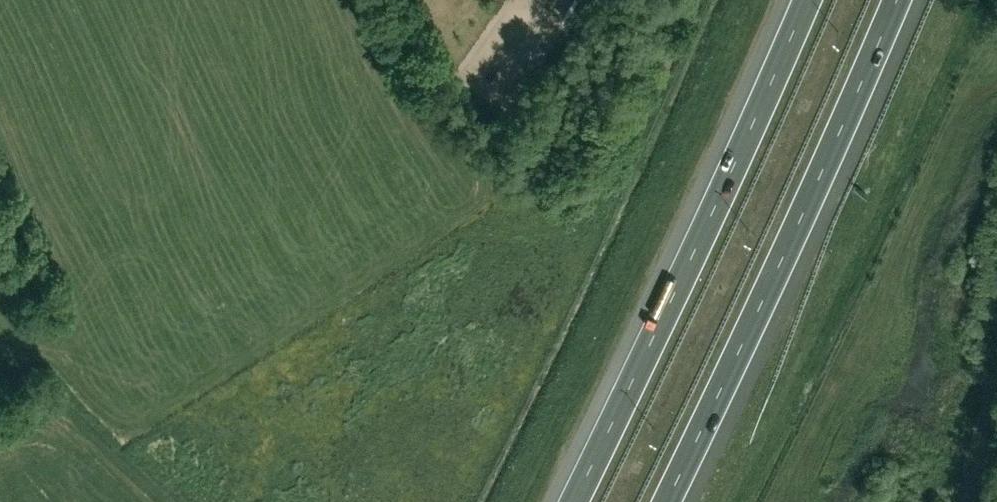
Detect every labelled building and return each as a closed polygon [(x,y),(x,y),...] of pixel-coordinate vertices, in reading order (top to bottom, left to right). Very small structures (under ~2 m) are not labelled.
[(564,18),(576,26),(589,4),(582,0),(574,0),(564,18)]
